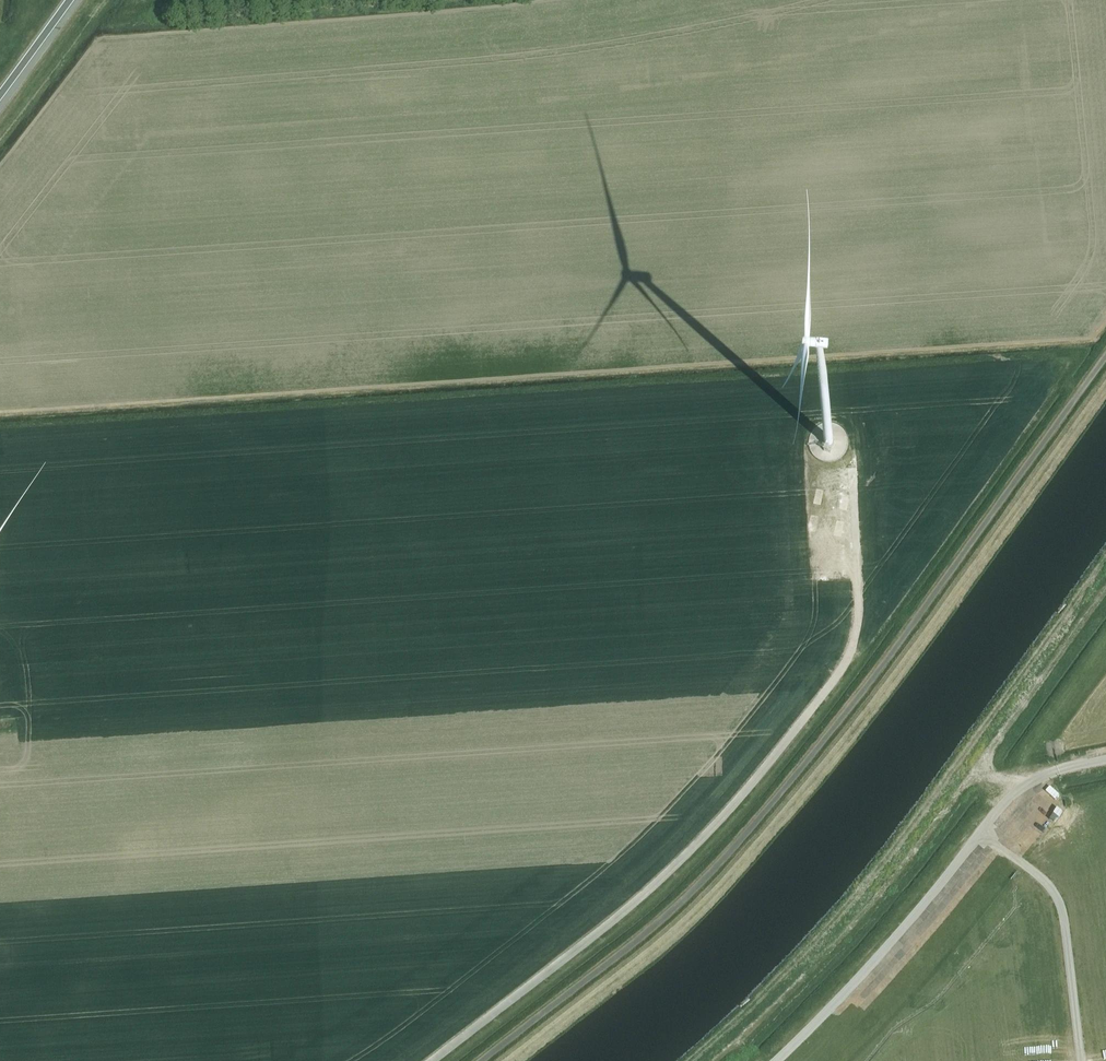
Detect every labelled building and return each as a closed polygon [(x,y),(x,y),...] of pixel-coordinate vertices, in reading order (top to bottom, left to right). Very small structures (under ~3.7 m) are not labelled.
[(824,443),(824,444),(824,445),(825,446),(825,447),(826,447),(827,447),(827,448),(828,448),(829,448),(830,448),(831,447),(832,447),(832,446),(833,446),(833,445),(833,444),(833,443),(833,442),(833,441),(832,440),(831,439),(830,439),(829,439),(828,439),(827,439),(826,439),(826,440),(825,440),(825,441),(824,441),(824,442),(824,443)]
